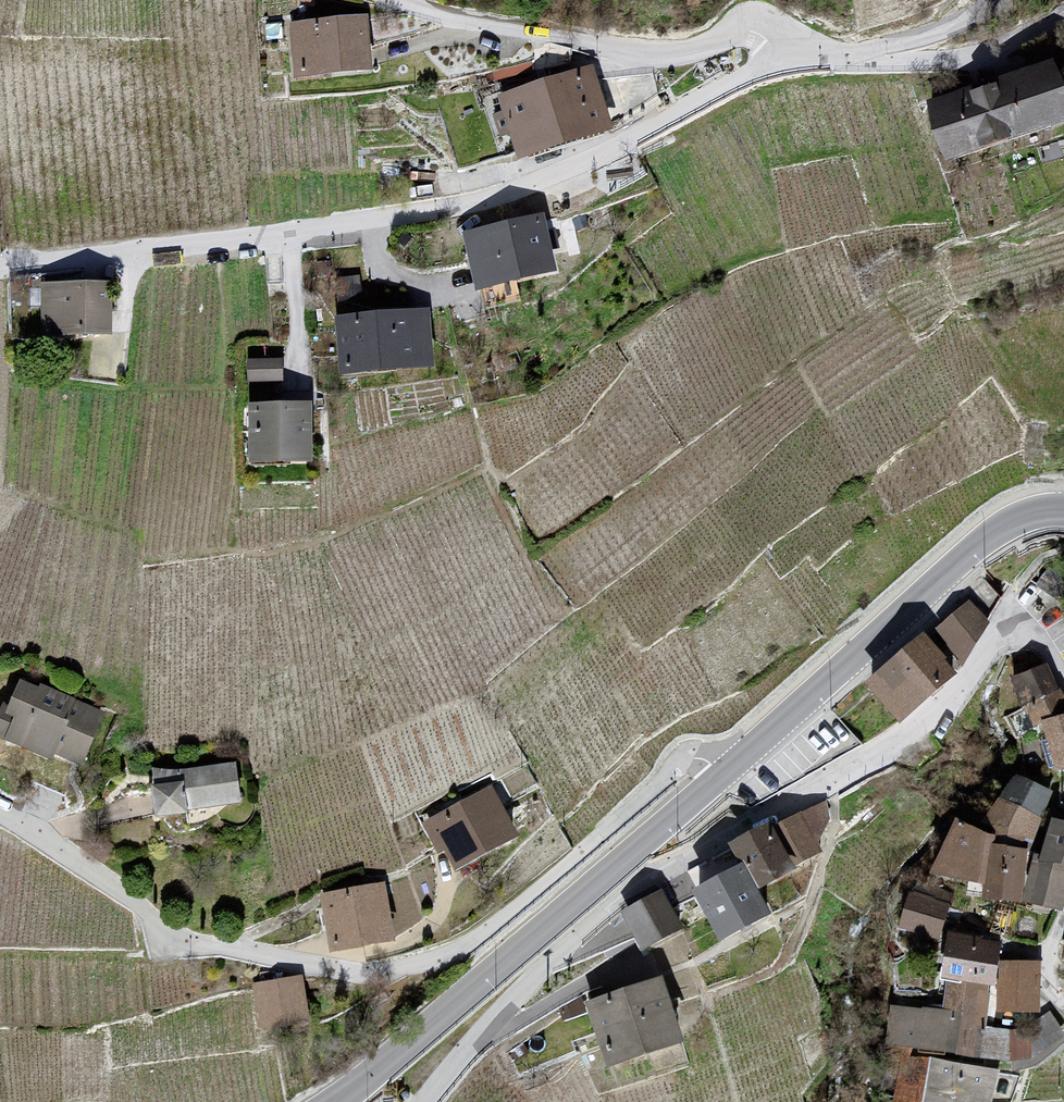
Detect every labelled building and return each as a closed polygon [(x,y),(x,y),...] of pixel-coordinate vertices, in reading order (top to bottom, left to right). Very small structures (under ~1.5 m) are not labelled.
[(285,27),(288,88),(363,83),(360,23),(285,27)] [(919,100),(937,159),(1056,122),(1038,63),(919,100)] [(582,80),(493,106),(511,167),(600,140),(582,80)] [(455,237),(470,300),(548,282),(533,219),(455,237)] [(351,296),(365,296),(364,274),(350,274),(351,296)] [(33,291),(36,348),(99,345),(95,287),(33,291)] [(326,319),(329,370),(420,367),(417,315),(326,319)] [(286,384),(287,358),(251,357),(250,382),(286,384)] [(238,408),(238,463),(297,463),(297,408),(238,408)] [(972,594),(935,627),(964,660),(1001,627),(972,594)] [(910,733),(968,680),(925,633),(867,687),(910,733)] [(0,692),(0,741),(77,771),(98,718),(4,681),(0,692)] [(137,770),(139,808),(220,803),(218,765),(137,770)] [(954,816),(933,873),(985,891),(982,899),(1012,909),(1056,785),(1008,768),(986,827),(954,816)] [(410,821),(435,870),(503,835),(478,786),(410,821)] [(1063,918),(1063,820),(1048,816),(1026,909),(1063,918)] [(309,892),(319,950),(375,940),(365,883),(309,892)] [(943,935),(950,895),(909,887),(901,927),(943,935)] [(996,1060),(1030,1063),(1033,1033),(985,1029),(989,992),(998,993),(996,1015),(1037,1019),(1043,962),(1001,958),(1003,937),(948,932),(941,1005),(892,1000),(887,1048),(900,1049),(895,1101),(992,1101),(996,1060)] [(665,977),(588,1003),(616,1083),(693,1056),(665,977)] [(265,1047),(315,1039),(307,982),(257,990),(265,1047)]
